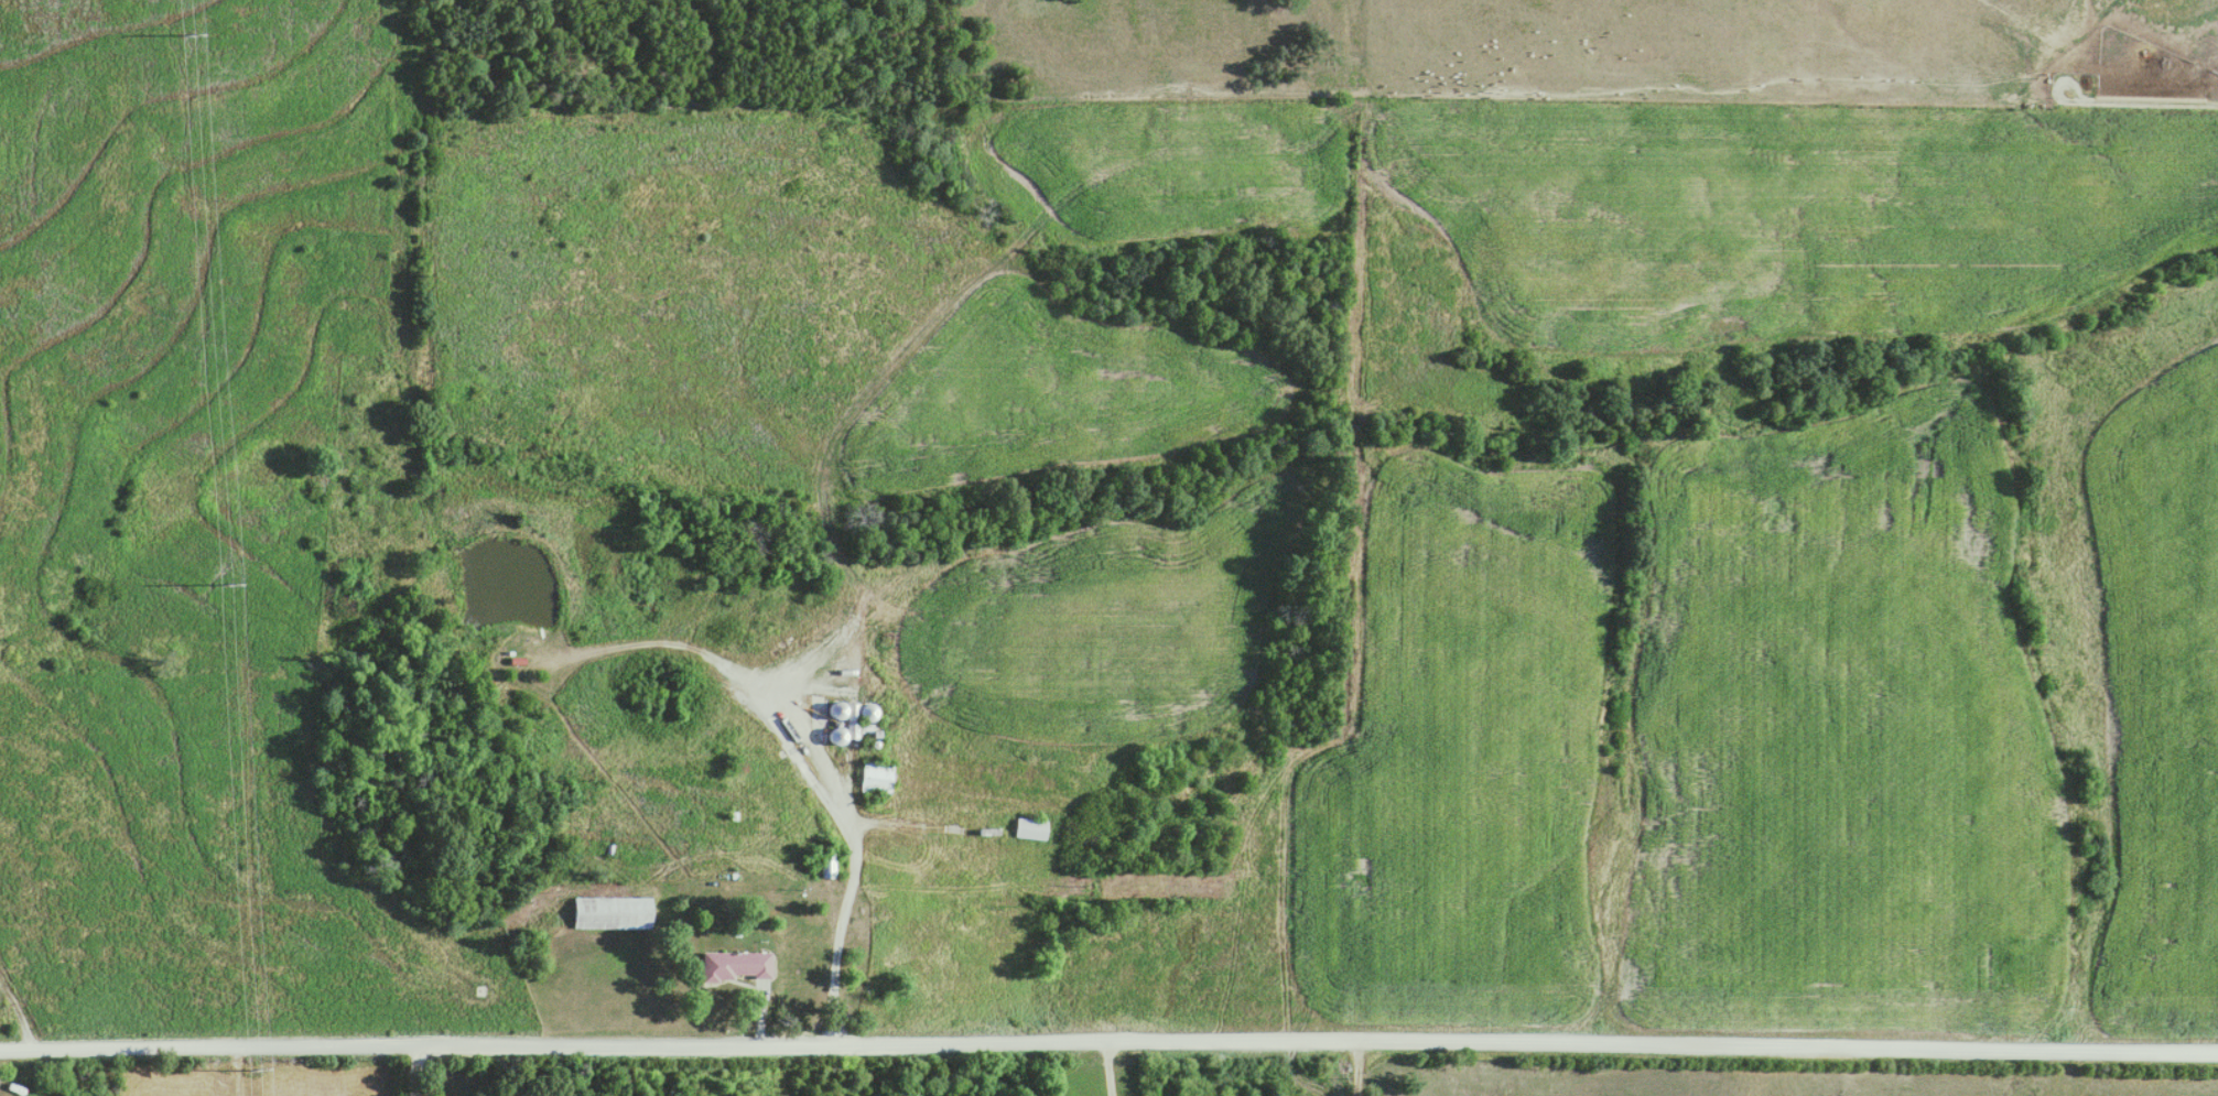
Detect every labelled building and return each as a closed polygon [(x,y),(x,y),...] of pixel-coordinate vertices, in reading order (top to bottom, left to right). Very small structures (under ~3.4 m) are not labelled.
[(889,765),(859,764),(859,792),(888,792),(889,765)] [(1048,823),(1015,818),(1012,836),(1046,841),(1048,823)] [(570,928),(647,930),(648,899),(571,896),(570,928)] [(766,977),(766,953),(699,953),(699,981),(730,981),(730,977),(766,977)]
